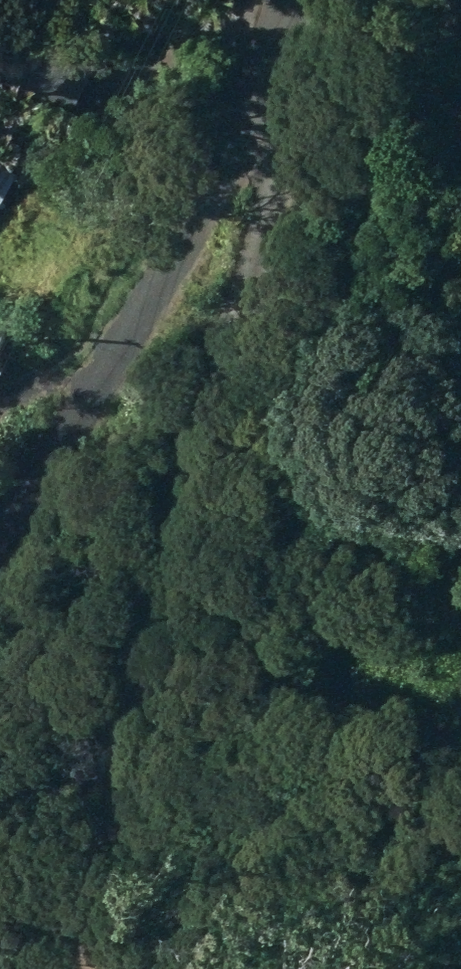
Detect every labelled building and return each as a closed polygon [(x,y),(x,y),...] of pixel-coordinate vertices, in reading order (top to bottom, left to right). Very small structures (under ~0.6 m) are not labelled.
[(22,175),(0,165),(0,199),(9,203),(22,175)]
